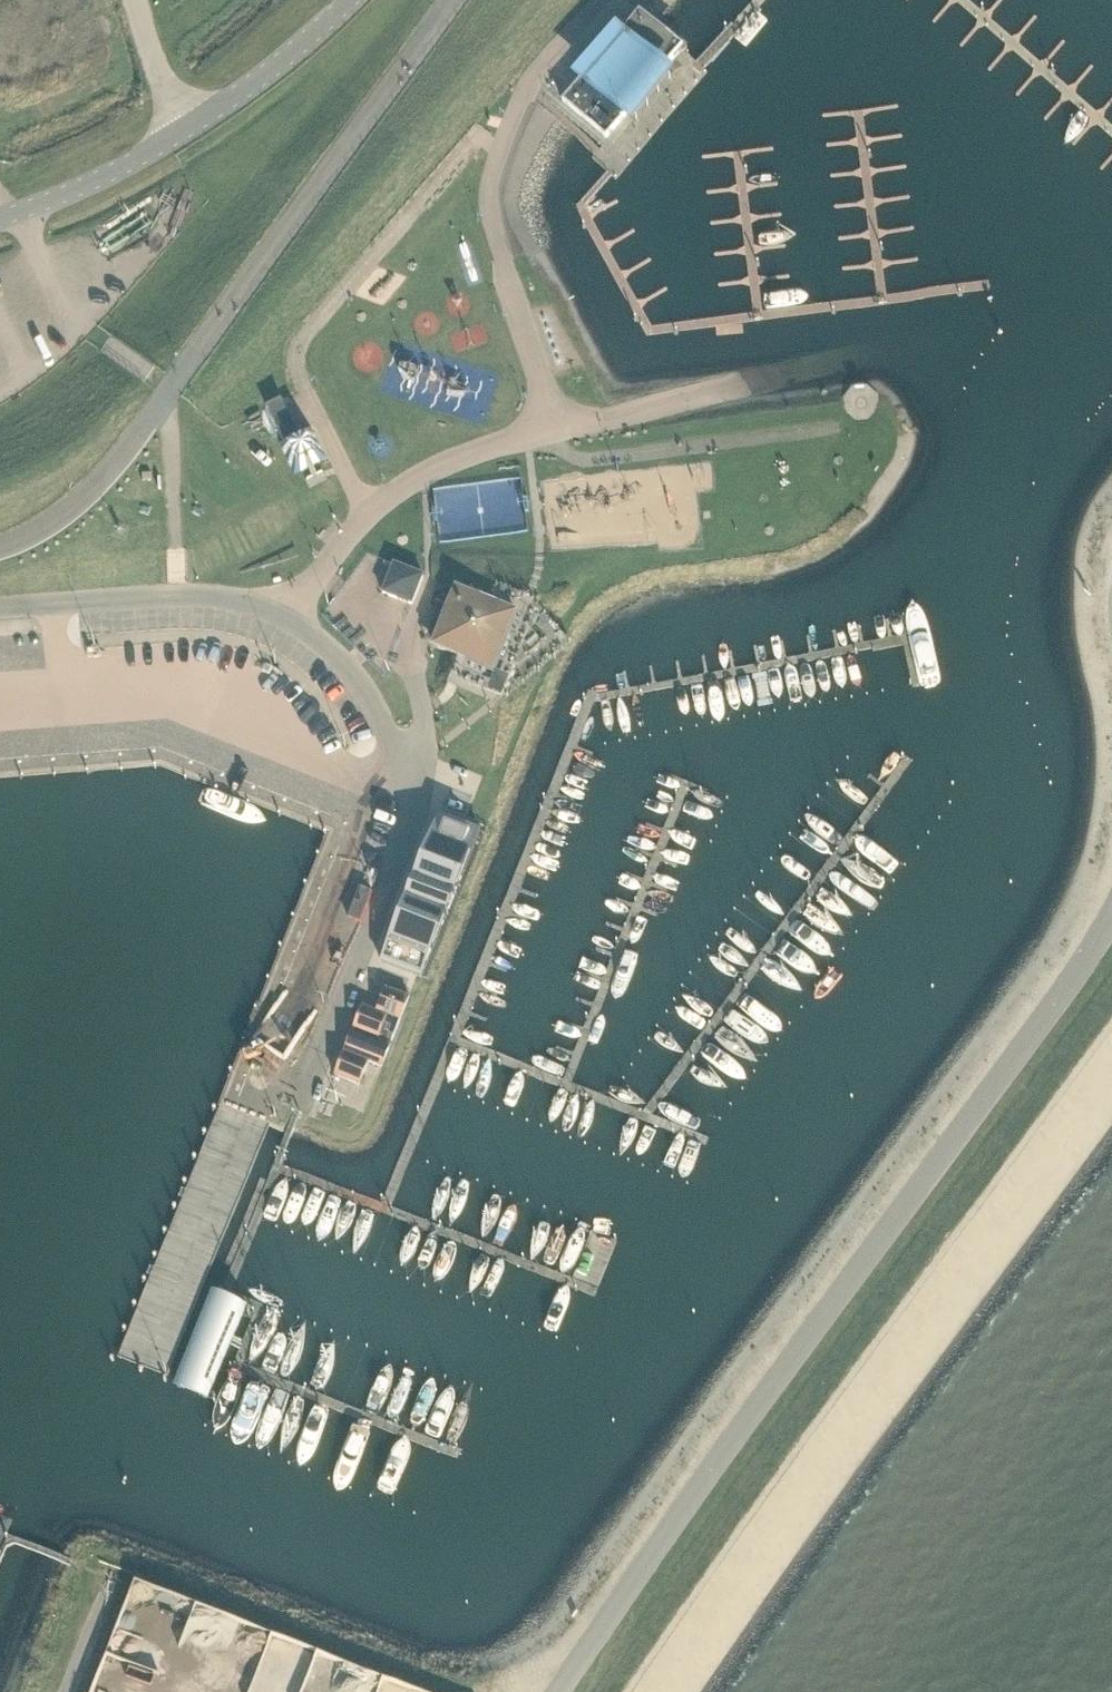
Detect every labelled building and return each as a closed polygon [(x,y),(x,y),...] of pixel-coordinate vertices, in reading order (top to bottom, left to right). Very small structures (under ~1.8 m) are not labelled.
[(636,19),(563,103),(607,142),(679,57),(636,19)] [(267,408),(283,441),(284,444),(299,437),(297,434),(281,401),(267,408)] [(299,437),(284,444),(283,441),(279,443),(295,475),(311,467),(327,460),(311,428),(297,434),(299,437)] [(413,605),(424,576),(395,565),(384,594),(413,605)] [(458,590),(435,648),(494,671),(506,638),(516,612),(458,590)] [(395,926),(381,962),(423,978),(481,832),(436,814),(431,826),(417,866),(395,926)] [(364,1006),(336,1077),(358,1085),(359,1086),(369,1062),(381,1067),(382,1068),(410,998),(388,990),(387,988),(377,1012),(365,1007),(364,1006)] [(248,1305),(213,1290),(173,1385),(208,1400),(248,1305)]
